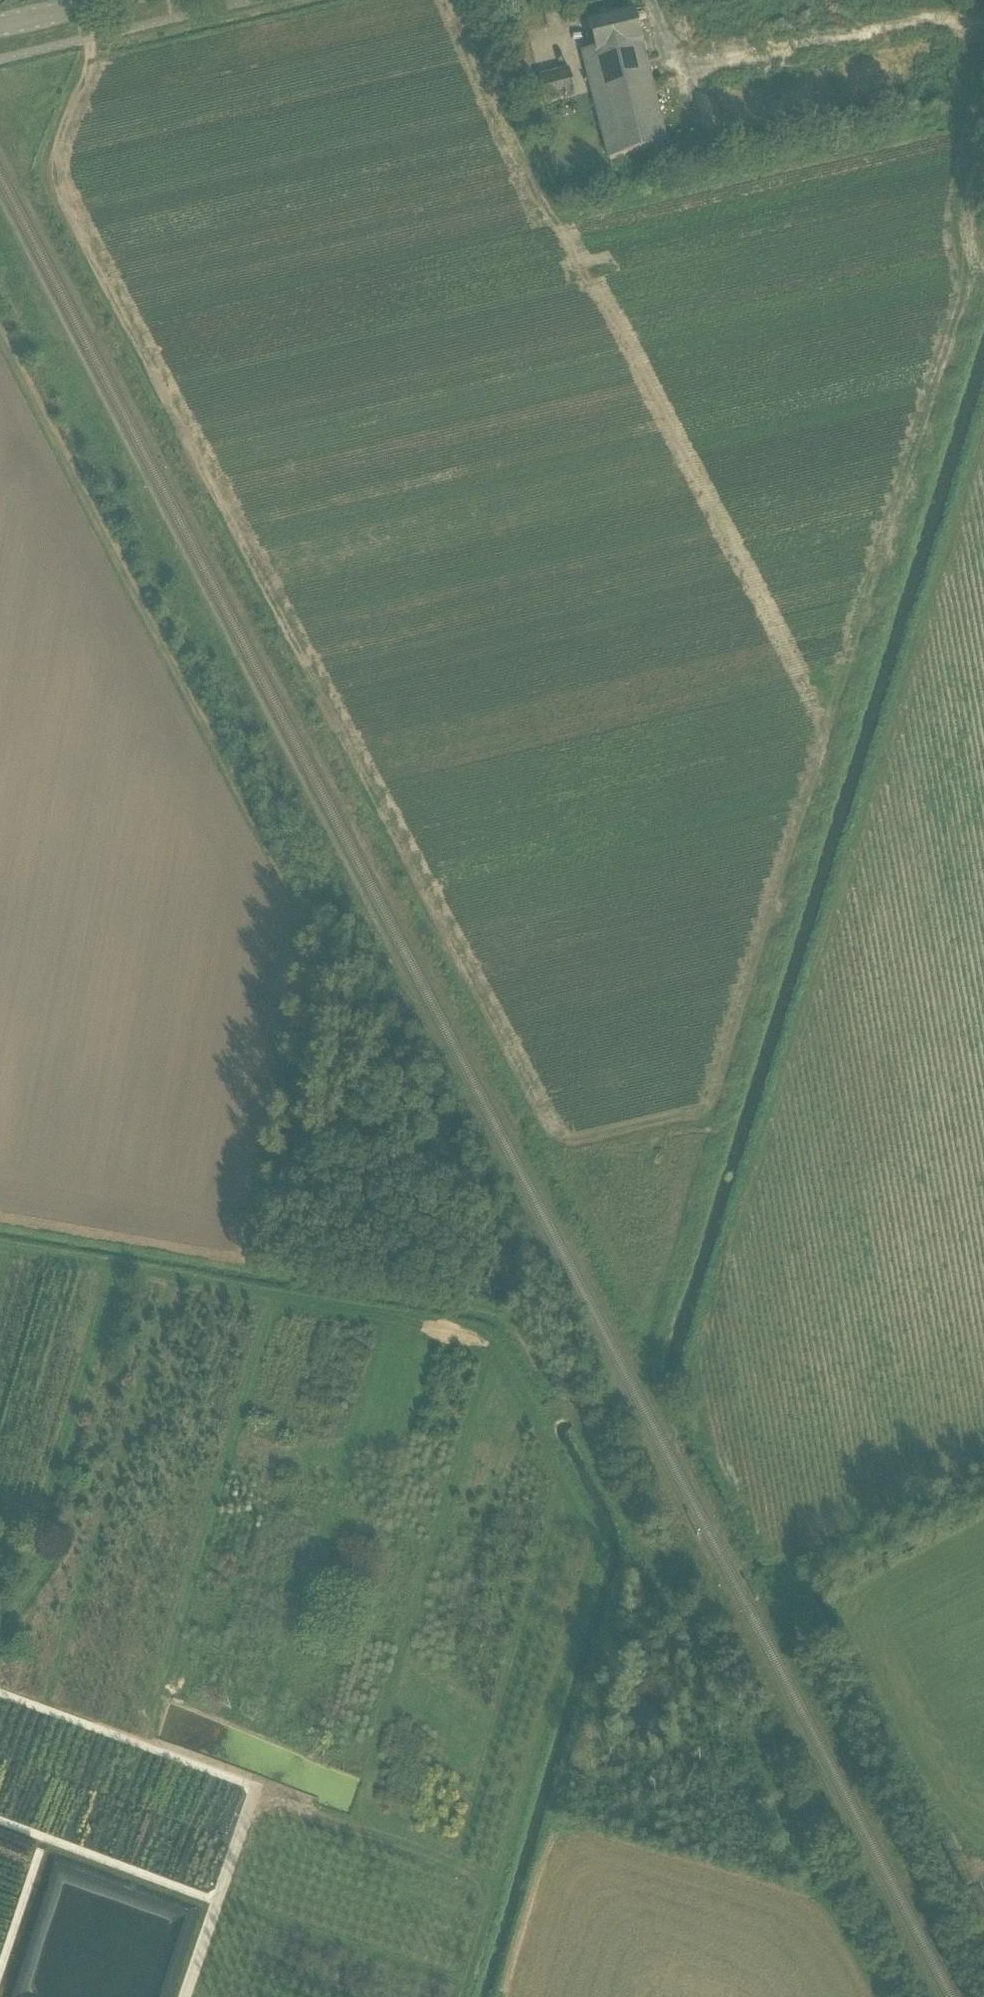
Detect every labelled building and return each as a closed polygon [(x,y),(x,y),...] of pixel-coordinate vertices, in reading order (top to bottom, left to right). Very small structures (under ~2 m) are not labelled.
[(588,21),(595,49),(582,52),(609,159),(668,145),(635,10),(588,21)] [(576,96),(569,69),(538,77),(545,104),(576,96)]
